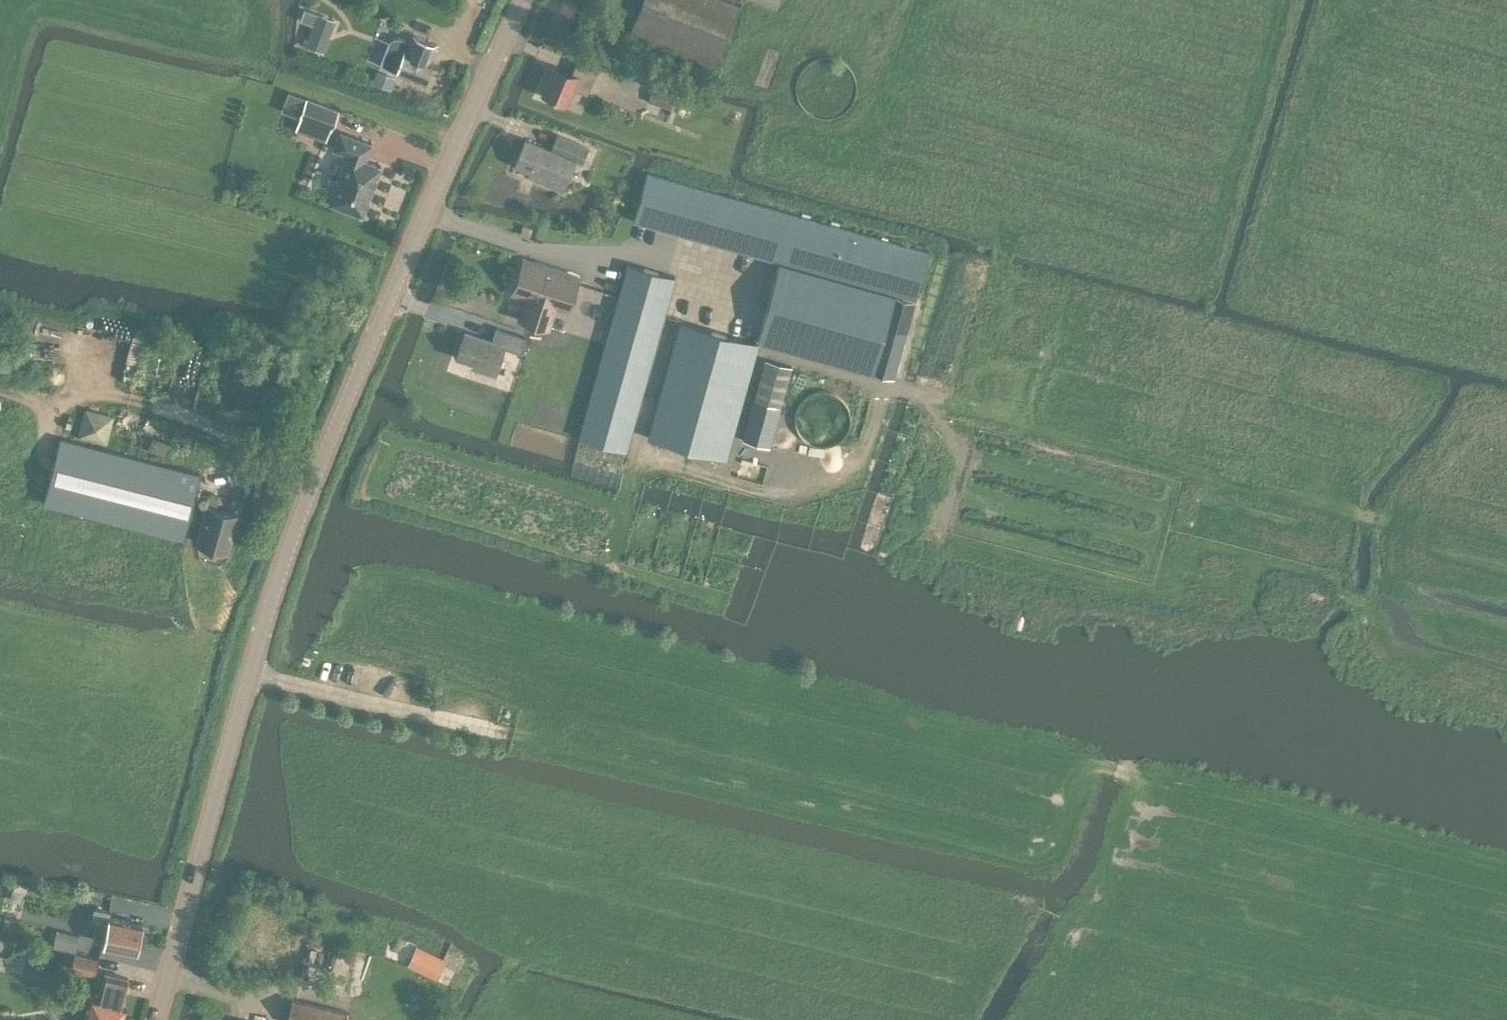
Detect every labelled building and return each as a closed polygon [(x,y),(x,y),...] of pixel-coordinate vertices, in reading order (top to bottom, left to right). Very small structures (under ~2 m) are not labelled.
[(742,6),(726,0),(643,0),(631,32),(720,66),(742,6)] [(304,8),(300,19),(313,24),(318,13),(304,8)] [(333,16),(321,11),(306,48),(318,53),(333,16)] [(433,59),(430,57),(436,42),(412,32),(409,40),(397,36),(393,38),(391,41),(382,66),(424,82),(433,59)] [(587,92),(596,70),(577,62),(573,72),(554,64),(542,93),(567,103),(574,87),(587,92)] [(672,107),(677,93),(653,86),(649,100),(672,107)] [(282,110),(330,128),(337,110),(289,91),(282,110)] [(330,202),(363,214),(381,165),(366,159),(373,142),(340,130),(334,148),(348,154),(330,202)] [(581,163),(588,146),(558,134),(551,149),(526,139),(515,165),(538,174),(536,179),(562,190),(575,160),(581,163)] [(634,220),(780,261),(758,339),(874,371),(896,293),(915,299),(929,251),(647,173),(634,220)] [(525,259),(514,292),(527,296),(520,317),(548,327),(555,306),(567,310),(578,276),(525,259)] [(626,449),(675,276),(629,263),(580,436),(626,449)] [(874,371),(894,377),(915,299),(896,293),(874,371)] [(726,459),(758,343),(681,321),(649,438),(726,459)] [(521,352),(527,336),(496,326),(492,339),(465,331),(457,355),(483,364),(482,369),(495,373),(504,347),(521,352)] [(766,360),(755,401),(782,408),(793,368),(766,360)] [(858,420),(858,419),(858,414),(856,409),(854,404),(851,399),(847,396),(842,392),(837,390),(830,389),(824,389),(819,391),(813,393),(808,397),(804,401),(801,406),(799,411),(798,417),(799,423),(800,429),(802,434),(806,439),(811,444),(816,446),(820,448),(827,449),(832,449),(838,447),(844,444),(849,441),(852,437),(856,431),(858,425),(858,420)] [(166,454),(169,445),(176,423),(137,412),(128,444),(166,454)] [(201,474),(61,437),(44,502),(184,538),(201,474)] [(237,513),(207,504),(196,540),(226,550),(237,513)] [(138,946),(143,924),(110,917),(111,911),(95,907),(92,919),(108,922),(104,942),(134,948),(138,946)] [(5,916),(2,928),(17,931),(20,920),(5,916)] [(75,951),(79,935),(57,929),(53,945),(75,951)] [(436,958),(409,949),(403,964),(430,974),(436,958)] [(95,974),(99,958),(75,952),(71,968),(95,974)] [(125,1005),(125,1003),(123,1002),(129,978),(105,972),(101,990),(95,988),(93,995),(91,995),(85,1019),(124,1019),(124,1018),(122,1017),(125,1005)] [(347,1011),(293,999),(288,1019),(345,1019),(347,1011)]
